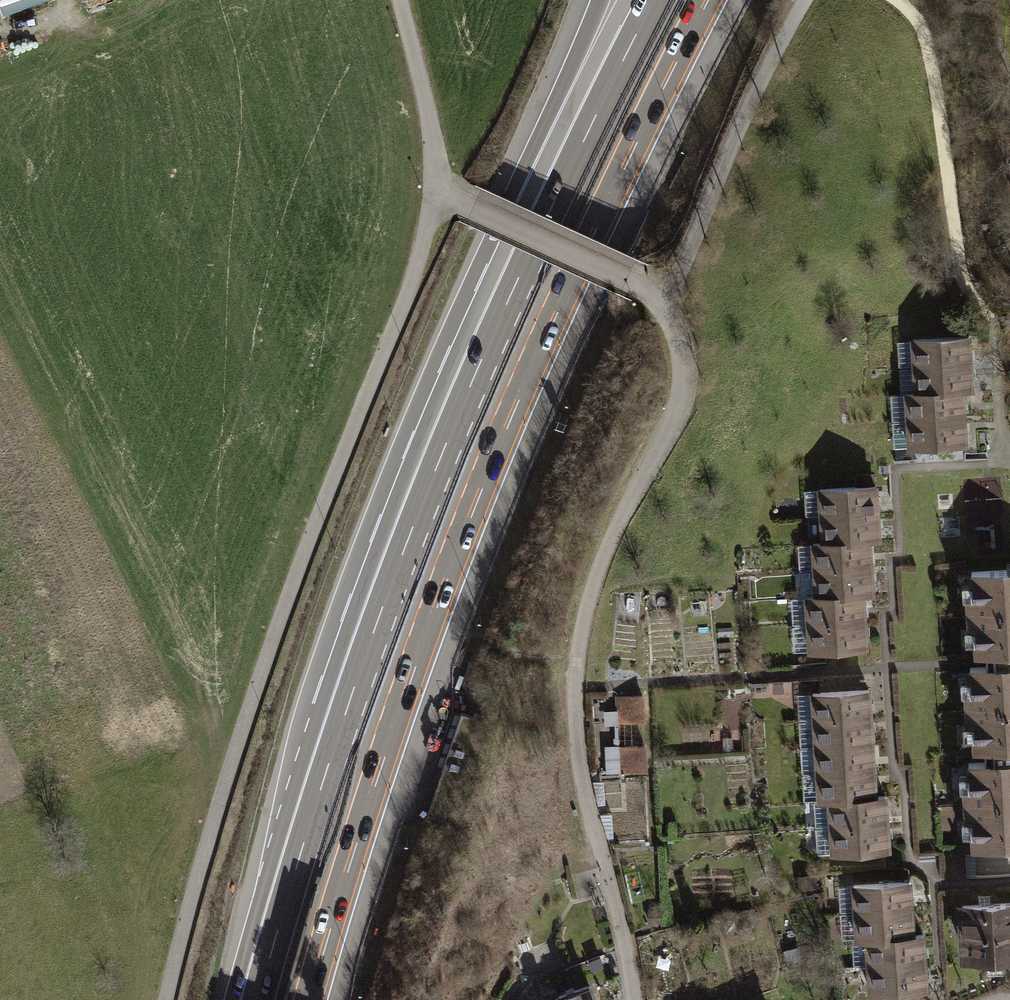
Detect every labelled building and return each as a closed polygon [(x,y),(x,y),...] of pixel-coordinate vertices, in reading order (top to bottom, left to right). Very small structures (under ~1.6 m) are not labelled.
[(914,366),(914,367),(970,363),(969,336),(913,340),(913,341),(914,366)] [(899,366),(914,366),(913,341),(898,341),(899,366)] [(972,390),(970,363),(914,367),(915,368),(916,393),(962,391),(972,390)] [(916,393),(915,368),(899,369),(901,394),(906,394),(916,393)] [(906,394),(908,421),(964,417),(962,391),(916,393),(906,394)] [(965,444),(964,417),(908,421),(908,422),(909,447),(909,448),(965,444)] [(895,447),(909,447),(908,422),(894,422),(895,447)] [(959,504),(958,493),(940,494),(941,516),(1006,512),(1004,476),(969,478),(971,503),(959,504)] [(821,515),(821,516),(877,513),(876,486),(820,489),(820,490),(821,515)] [(821,515),(820,490),(805,491),(806,516),(821,515)] [(879,539),(877,513),(821,516),(823,543),(869,540),(879,539)] [(813,545),(815,570),(870,567),(869,540),(823,543),(813,543),(813,545)] [(815,570),(813,545),(798,546),(800,571),(815,570)] [(872,594),(870,567),(815,570),(815,572),(816,597),(862,594),(872,594)] [(971,572),(973,598),(968,598),(970,629),(975,629),(976,654),(986,654),(1009,652),(1009,569),(971,572)] [(816,597),(815,572),(800,573),(802,598),(807,598),(816,597)] [(807,598),(808,624),(864,621),(862,594),(816,597),(807,598)] [(807,598),(802,598),(792,598),(793,625),(808,624),(807,598)] [(866,648),(864,621),(808,624),(808,626),(810,651),(866,648)] [(810,651),(808,626),(793,627),(795,652),(810,651)] [(970,667),(971,693),(966,693),(968,724),(974,724),(975,750),(985,749),(1009,748),(1009,652),(986,654),(986,660),(987,666),(970,667)] [(814,720),(870,717),(868,690),(813,693),(813,694),(814,718),(814,720)] [(799,719),(814,718),(813,694),(798,695),(799,719)] [(642,696),(618,697),(619,722),(644,721),(642,696)] [(816,747),(872,743),(870,717),(814,720),(814,722),(816,745),(816,747)] [(801,745),(816,745),(814,722),(799,723),(801,745)] [(818,774),(873,770),(872,743),(816,747),(816,749),(817,771),(818,774)] [(645,746),(620,747),(621,772),(646,771),(645,746)] [(969,763),(970,788),(965,788),(966,820),(972,820),(973,845),(1009,843),(1009,748),(985,749),(985,762),(969,763)] [(802,771),(817,771),(816,749),(801,749),(802,771)] [(873,770),(818,774),(819,799),(819,801),(829,800),(875,797),(873,770)] [(804,800),(819,799),(818,774),(803,775),(804,800)] [(829,800),(831,827),(887,823),(885,796),(875,797),(829,800)] [(816,827),(831,827),(829,800),(819,801),(814,801),(816,827)] [(889,850),(887,823),(831,827),(831,828),(816,829),(818,854),(833,853),(833,854),(889,850)] [(810,877),(799,878),(799,889),(811,888),(810,877)] [(855,912),(911,909),(909,882),(854,885),(854,886),(855,911),(855,912)] [(840,912),(855,911),(854,886),(839,887),(840,912)] [(962,906),(965,957),(1009,955),(1009,903),(962,906)] [(911,909),(855,912),(857,938),(857,939),(867,938),(913,935),(911,909)] [(842,939),(857,938),(855,912),(840,913),(842,939)] [(869,964),(869,965),(924,962),(923,935),(913,935),(867,938),(869,964)] [(854,965),(869,964),(867,938),(857,939),(852,939),(854,965)] [(810,945),(785,950),(789,965),(813,960),(810,945)] [(926,988),(924,962),(869,965),(870,992),(926,988)] [(559,999),(594,999),(588,986),(558,997),(559,999)]
